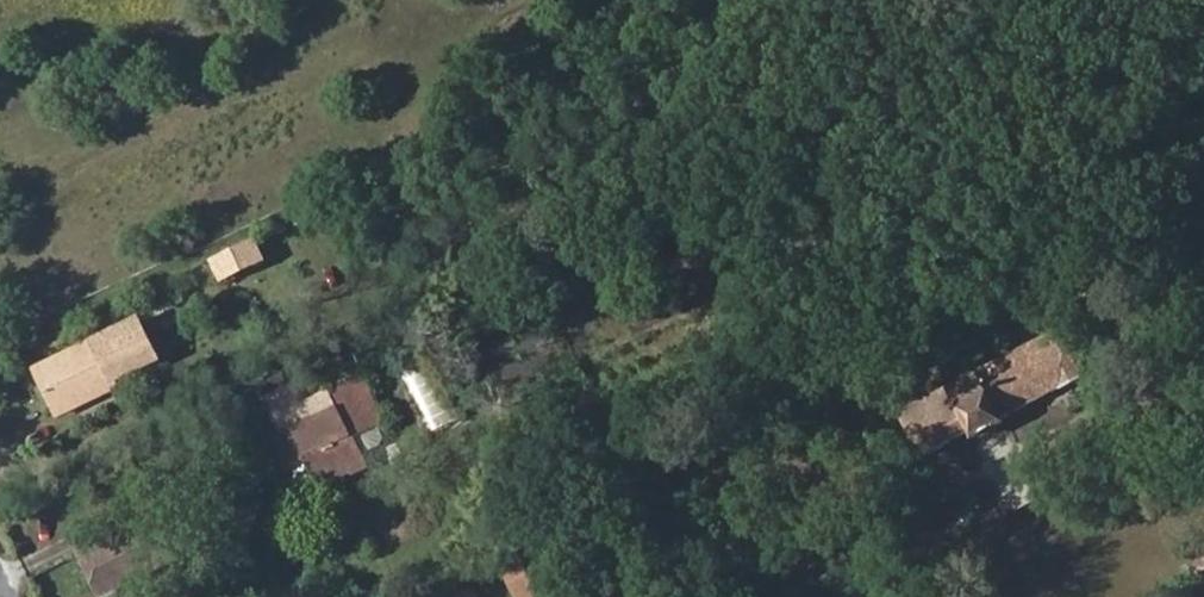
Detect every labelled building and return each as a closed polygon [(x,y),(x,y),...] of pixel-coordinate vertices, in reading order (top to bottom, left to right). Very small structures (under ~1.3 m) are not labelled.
[(244,242),(217,255),(227,277),(254,263),(244,242)] [(136,320),(32,369),(58,419),(96,400),(87,381),(105,372),(115,391),(123,387),(118,377),(154,357),(136,320)] [(1083,375),(1061,330),(899,415),(925,458),(971,435),(975,441),(1011,423),(1007,415),(1083,375)] [(87,381),(96,400),(115,391),(105,372),(87,381)] [(288,391),(266,402),(285,441),(279,444),(299,485),(306,487),(319,481),(324,491),(370,468),(365,458),(385,448),(387,441),(381,428),(385,426),(363,380),(332,396),(341,413),(324,421),(305,383),(301,385),(298,379),(285,385),(288,391)] [(263,396),(266,402),(288,391),(285,385),(263,396)] [(173,557),(151,515),(77,549),(95,582),(115,587),(173,557)] [(528,561),(509,570),(522,596),(545,596),(528,561)] [(463,595),(464,596),(481,596),(476,588),(463,595)]
